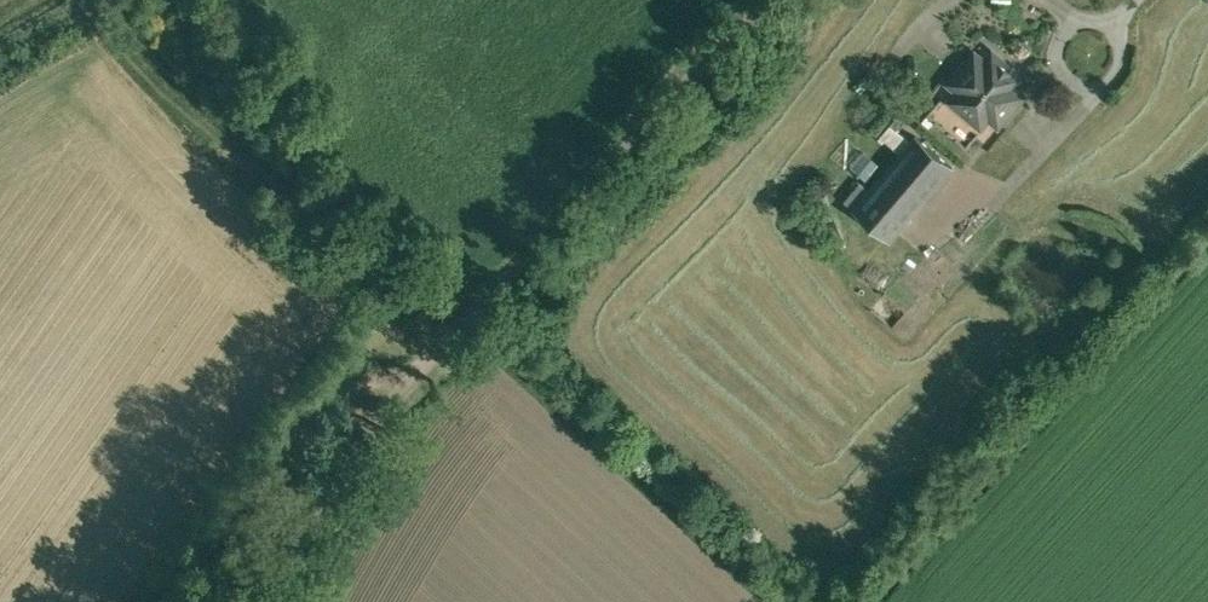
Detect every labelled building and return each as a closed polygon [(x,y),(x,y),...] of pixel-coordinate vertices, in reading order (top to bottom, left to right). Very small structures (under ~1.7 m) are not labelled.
[(998,125),(1024,95),(1015,87),(1023,77),(1012,67),(1009,70),(1002,63),(1004,61),(993,51),(985,60),(975,52),(949,82),(958,91),(950,100),(980,127),(989,117),(998,125)] [(953,166),(916,134),(852,208),(889,240),(953,166)]
